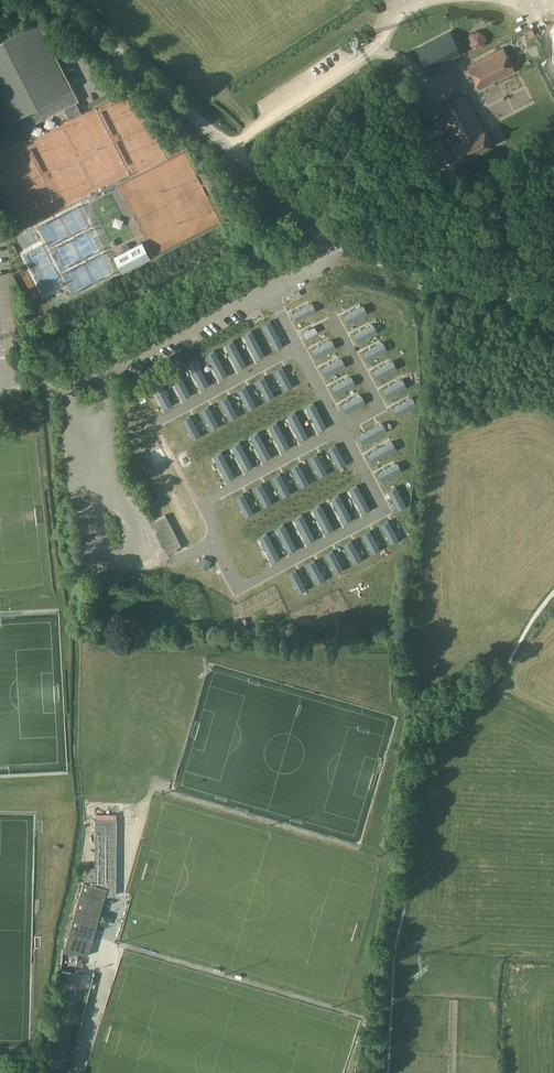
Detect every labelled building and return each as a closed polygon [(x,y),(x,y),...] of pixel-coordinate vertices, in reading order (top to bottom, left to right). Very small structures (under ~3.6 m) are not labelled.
[(79,100),(38,19),(0,38),(0,118),(9,136),(79,100)] [(509,38),(522,65),(549,52),(536,25),(509,38)] [(486,36),(479,30),(469,33),(468,43),(475,49),(484,46),(486,36)] [(460,51),(450,32),(416,50),(426,69),(460,51)] [(481,88),(515,71),(504,48),(469,65),(481,88)] [(553,102),(553,78),(552,72),(497,95),(508,121),(553,102)] [(402,93),(408,107),(424,100),(418,86),(402,93)] [(483,131),(467,94),(438,108),(454,144),(450,146),(456,160),(491,145),(485,130),(483,131)] [(424,100),(408,107),(415,121),(432,114),(432,113),(431,114),(424,100)] [(126,226),(117,193),(98,198),(100,206),(99,206),(106,232),(126,226)] [(113,257),(121,273),(149,259),(142,243),(113,257)] [(382,269),(378,271),(383,282),(387,280),(382,269)] [(312,302),(292,313),(296,321),(316,310),(312,302)] [(363,305),(344,315),(348,323),(367,313),(363,305)] [(402,334),(416,332),(414,321),(407,322),(406,313),(398,314),(402,334)] [(326,318),(303,329),(307,338),(330,326),(326,318)] [(270,321),(262,325),(275,349),(283,345),(270,321)] [(373,323),(353,334),(358,342),(377,331),(373,323)] [(251,331),(244,335),(256,359),(264,355),(251,331)] [(332,339),(312,350),(316,357),(336,347),(332,339)] [(233,340),(225,344),(238,369),(246,365),(233,340)] [(383,342),(363,352),(367,360),(387,350),(383,342)] [(214,350),(206,354),(219,379),(227,374),(214,350)] [(341,358),(322,368),(326,376),(345,366),(341,358)] [(196,360),(188,364),(201,388),(209,384),(196,360)] [(393,360),(373,371),(377,378),(397,368),(393,360)] [(282,367),(274,371),(285,390),(292,386),(282,367)] [(177,370),(169,374),(182,398),(190,394),(177,370)] [(264,376),(256,380),(266,400),(274,396),(264,376)] [(351,376),(332,387),(336,394),(355,384),(351,376)] [(402,379),(383,389),(387,397),(407,386),(402,379)] [(159,380),(151,384),(164,408),(172,404),(159,380)] [(246,386),(238,390),(248,410),(256,406),(246,386)] [(361,395),(342,405),(346,413),(365,403),(361,395)] [(227,396),(219,400),(230,420),(237,416),(227,396)] [(412,397),(393,407),(397,415),(416,405),(412,397)] [(313,402),(305,407),(318,431),(326,427),(313,402)] [(208,406),(201,410),(211,430),(219,425),(208,406)] [(295,412),(287,416),(300,441),(308,437),(295,412)] [(190,416),(182,420),(193,439),(200,435),(190,416)] [(276,422),(269,426),(282,451),(289,446),(276,422)] [(382,423),(358,436),(362,444),(387,431),(382,423)] [(258,432),(250,436),(263,460),(271,456),(258,432)] [(239,442),(231,446),(245,470),(252,466),(239,442)] [(392,442),(368,454),(372,462),(396,449),(392,442)] [(335,444),(328,448),(338,468),(346,463),(335,444)] [(221,452),(213,456),(226,480),(234,476),(221,452)] [(317,454),(309,458),(319,477),(327,473),(317,454)] [(397,463),(378,473),(382,481),(401,471),(397,463)] [(298,464),(291,468),(301,487),(309,483),(298,464)] [(280,473),(272,478),(282,497),(290,493),(280,473)] [(261,483),(254,487),(264,507),(272,503),(261,483)] [(357,485),(349,489),(362,513),(370,509),(357,485)] [(396,487),(388,491),(398,510),(406,506),(396,487)] [(243,493),(235,497),(245,517),(253,513),(243,493)] [(339,495),(331,499),(344,523),(352,519),(339,495)] [(320,505),(312,509),(325,533),(333,529),(320,505)] [(302,514),(294,518),(307,543),(315,539),(302,514)] [(167,552),(180,546),(164,515),(151,522),(167,552)] [(388,521),(380,525),(391,544),(398,540),(388,521)] [(283,524),(276,528),(289,553),(296,548),(283,524)] [(370,531),(362,535),(372,554),(380,550),(370,531)] [(267,533),(259,537),(272,561),(279,557),(267,533)] [(351,540),(343,544),(354,564),(361,560),(351,540)] [(333,550),(325,554),(335,574),(343,570),(333,550)] [(314,560),(306,564),(317,584),(325,579),(314,560)] [(296,570),(288,574),(298,593),(306,589),(296,570)] [(270,589),(247,603),(255,620),(280,605),(270,589)] [(115,895),(117,819),(95,819),(95,868),(88,868),(84,881),(83,881),(63,951),(74,954),(75,952),(88,956),(105,895),(115,895)]
